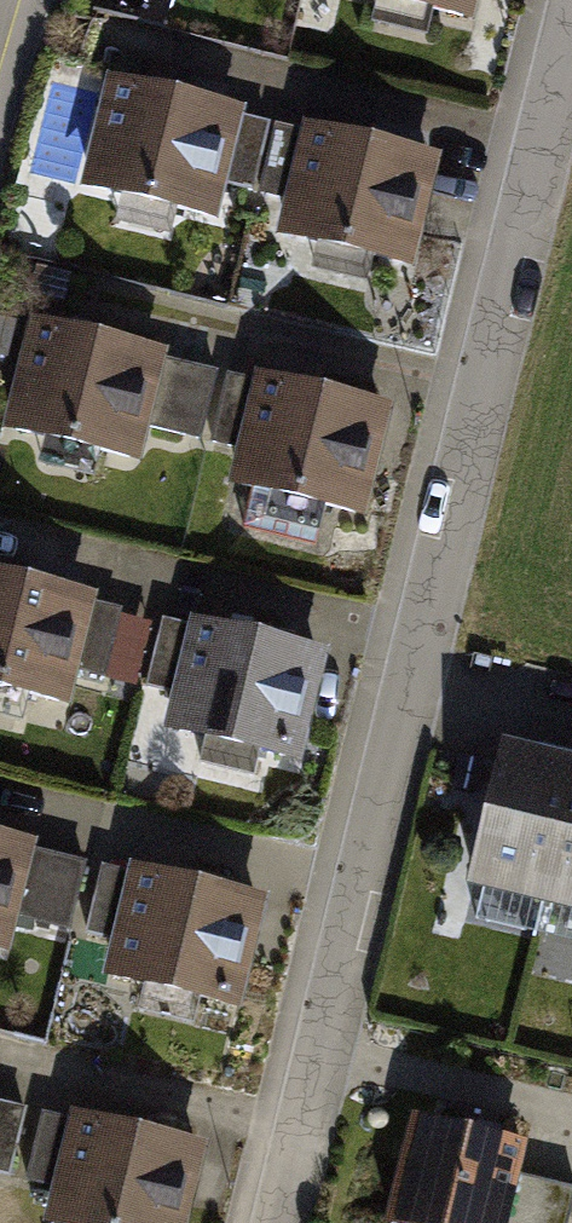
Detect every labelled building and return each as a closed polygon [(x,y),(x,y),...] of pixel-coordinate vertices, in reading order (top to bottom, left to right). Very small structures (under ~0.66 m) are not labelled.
[(475,26),(481,0),(369,0),(475,26)] [(163,92),(109,79),(83,190),(218,222),(226,188),(243,118),(244,111),(163,92)] [(271,125),(243,118),(226,188),(254,195),(271,125)] [(362,136),(306,122),(303,132),(287,202),(277,239),(417,273),(445,156),(362,136)] [(287,202),(303,132),(276,126),(260,195),(287,202)] [(85,332),(32,319),(3,434),(143,469),(153,429),(169,362),(171,354),(85,332)] [(218,374),(169,362),(153,429),(202,441),(218,374)] [(309,387),(256,374),(254,383),(238,449),(228,489),(365,522),(393,407),(309,387)] [(238,449),(254,383),(229,377),(213,443),(238,449)] [(0,574),(0,694),(70,712),(80,674),(97,607),(99,598),(8,576),(0,574)] [(122,614),(97,607),(80,674),(105,680),(120,619),(122,614)] [(242,630),(192,617),(190,627),(173,696),(164,733),(303,767),(332,652),(242,630)] [(151,627),(120,619),(105,680),(136,687),(151,627)] [(173,696),(190,627),(163,620),(146,689),(173,696)] [(506,744),(469,892),(549,912),(571,823),(571,761),(548,755),(506,744)] [(549,912),(571,918),(571,823),(549,912)] [(18,923),(34,855),(37,844),(0,834),(0,954),(9,957),(18,923)] [(89,867),(34,855),(18,923),(73,935),(89,867)] [(130,874),(113,940),(103,980),(242,1015),(271,900),(182,877),(132,865),(130,874)] [(113,940),(130,874),(102,867),(85,933),(113,940)] [(382,1217),(404,1222),(503,1222),(516,1170),(526,1133),(488,1124),(410,1104),(382,1217)] [(0,1107),(0,1178),(10,1180),(25,1112),(0,1107)] [(55,1191),(46,1222),(191,1222),(210,1149),(122,1127),(74,1114),(71,1124),(55,1191)] [(55,1191),(71,1124),(45,1117),(27,1183),(55,1191)] [(516,1170),(503,1222),(566,1222),(571,1198),(571,1183),(516,1170)]
